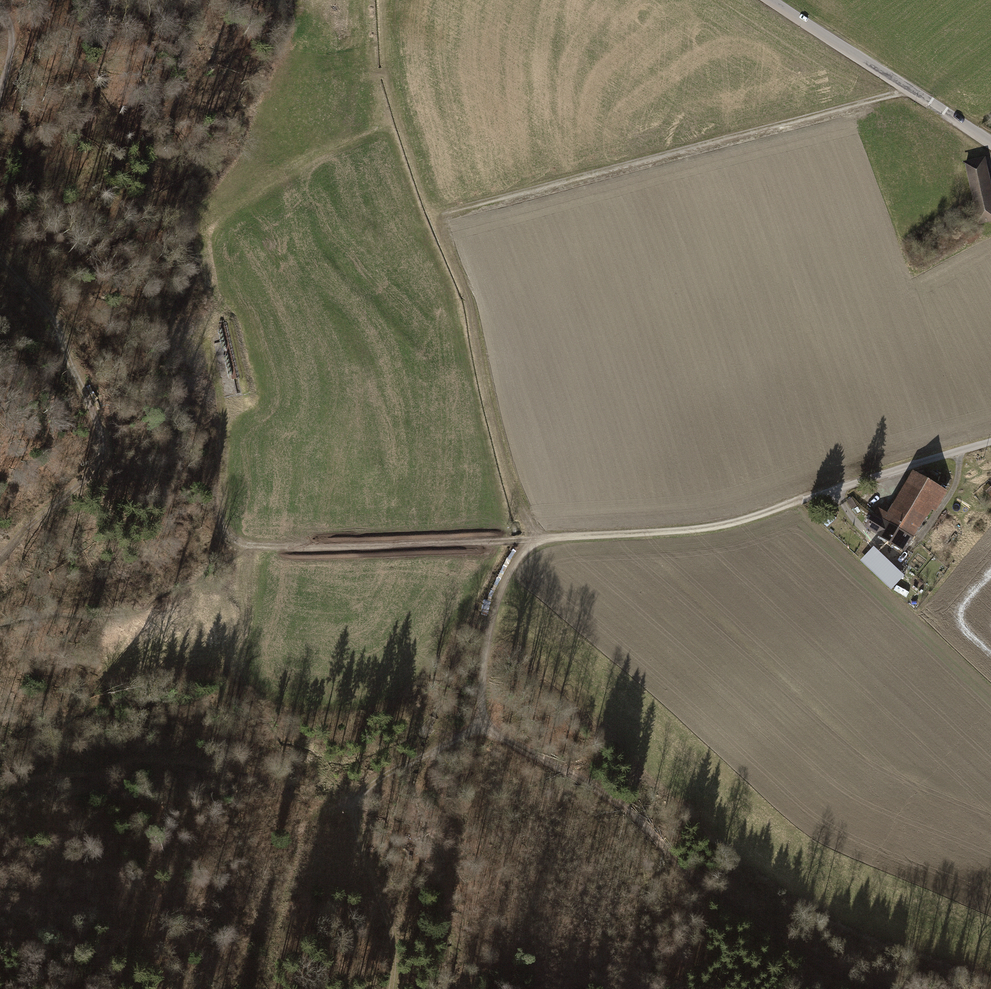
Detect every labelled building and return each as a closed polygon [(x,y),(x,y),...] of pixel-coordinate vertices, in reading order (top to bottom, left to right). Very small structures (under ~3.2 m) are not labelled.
[(983,160),(961,166),(971,205),(977,229),(990,225),(990,193),(983,160)] [(946,492),(914,470),(885,513),(914,532),(929,509),(933,512),(946,492)] [(902,550),(914,532),(885,513),(878,508),(874,515),(871,513),(864,524),(902,550)] [(951,526),(960,533),(966,526),(957,519),(951,526)] [(859,560),(890,588),(900,578),(869,550),(859,560)] [(897,594),(907,603),(911,599),(901,590),(897,594)]
